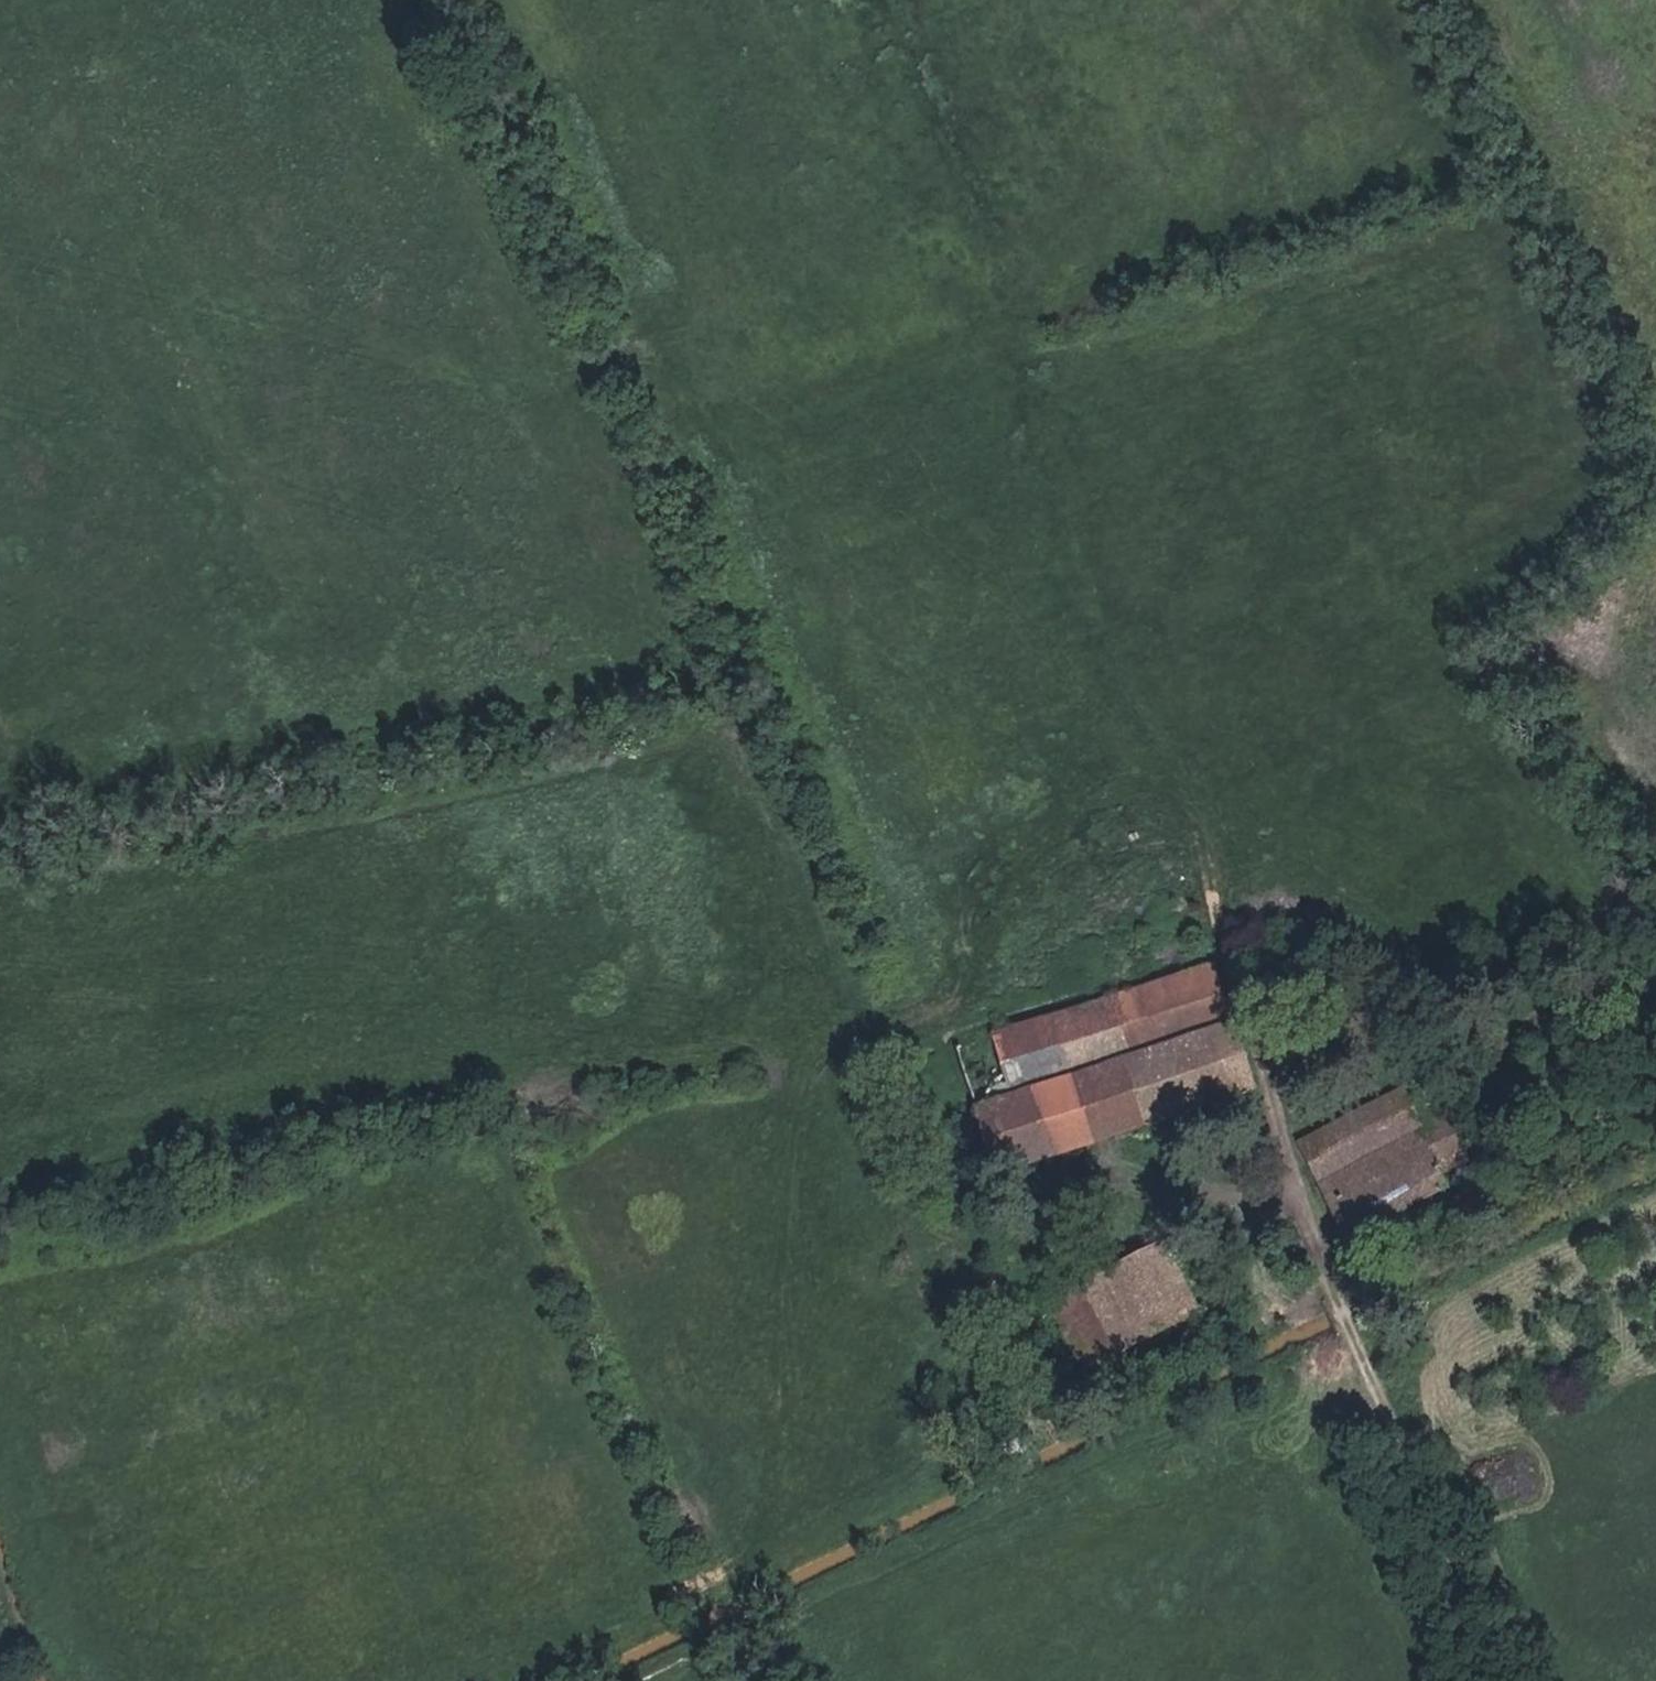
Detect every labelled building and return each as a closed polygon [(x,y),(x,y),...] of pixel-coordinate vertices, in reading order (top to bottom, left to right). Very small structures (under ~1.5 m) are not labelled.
[(1165,1121),(1259,1088),(1220,965),(1125,994),(1165,1121)] [(1002,1172),(1165,1121),(1125,994),(963,1044),(1002,1172)] [(1376,1172),(1353,1125),(1310,1146),(1358,1238),(1461,1186),(1453,1166),(1471,1156),(1435,1085),(1403,1100),(1425,1146),(1376,1172)] [(1403,1100),(1353,1125),(1376,1172),(1425,1146),(1403,1100)] [(1086,1374),(1201,1316),(1167,1249),(1051,1309),(1086,1374)]
